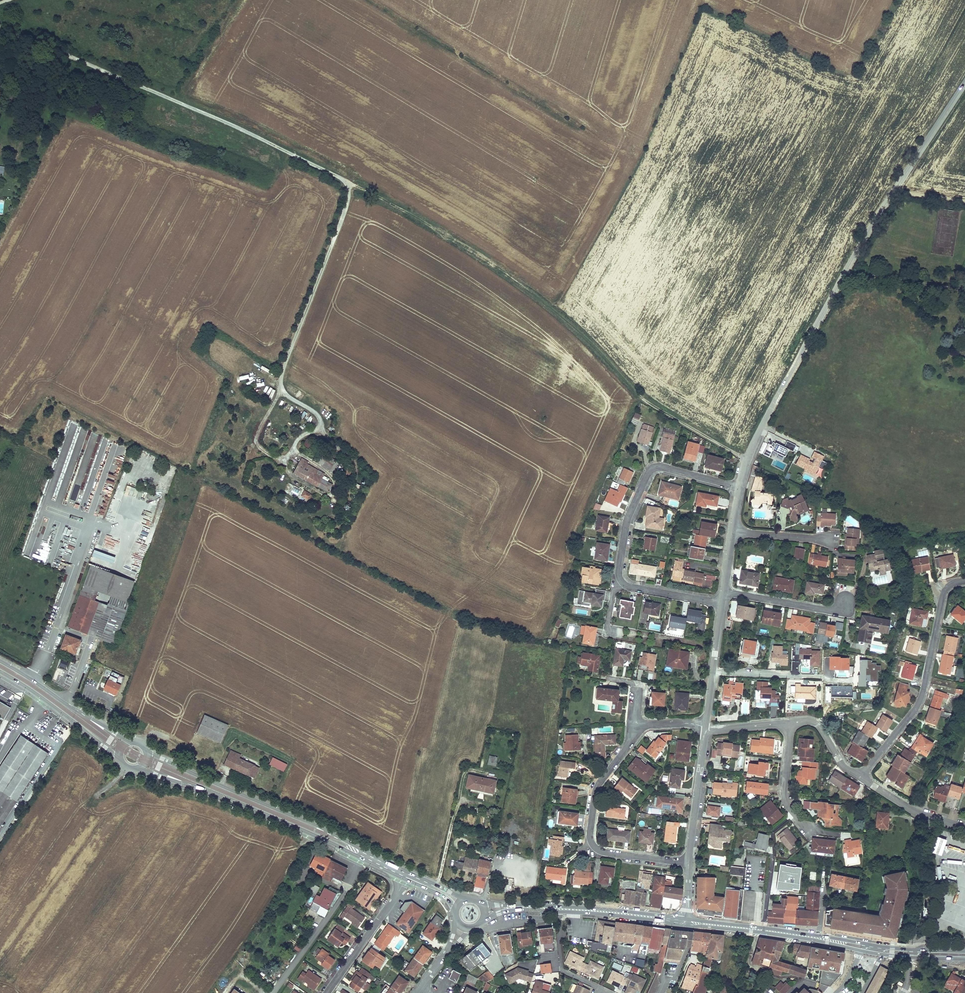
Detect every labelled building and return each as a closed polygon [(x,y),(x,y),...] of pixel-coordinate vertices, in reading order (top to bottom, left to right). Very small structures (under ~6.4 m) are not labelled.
[(630,423),(637,426),(640,415),(634,413),(630,423)] [(644,424),(637,442),(648,445),(654,427),(644,424)] [(664,432),(660,450),(670,453),(675,435),(664,432)] [(303,444),(309,450),(313,446),(307,440),(303,444)] [(688,442),(684,458),(695,461),(699,445),(688,442)] [(798,446),(789,442),(785,448),(777,444),(774,443),(773,446),(770,444),(764,455),(770,458),(774,451),(786,458),(790,450),(794,453),(798,446)] [(811,461),(802,456),(798,465),(807,470),(806,471),(816,476),(820,467),(825,470),(828,464),(823,461),(825,457),(816,453),(813,459),(816,460),(814,464),(811,462),(811,461)] [(329,470),(332,472),(337,465),(335,463),(324,455),(320,460),(314,456),(312,458),(320,462),(329,470)] [(708,455),(705,467),(710,468),(711,466),(712,466),(712,468),(721,470),(724,459),(708,455)] [(307,464),(300,461),(294,473),(328,492),(332,485),(322,479),(325,474),(307,464)] [(624,468),(617,482),(621,484),(624,486),(626,481),(629,482),(634,472),(624,468)] [(756,476),(752,490),(755,491),(754,497),(751,500),(754,504),(760,504),(763,502),(766,502),(766,503),(771,504),(772,493),(767,492),(767,493),(760,493),(760,491),(764,478),(756,476)] [(109,481),(107,487),(113,489),(116,483),(109,481)] [(611,488),(605,501),(617,506),(619,501),(623,493),(624,494),(627,488),(624,486),(621,484),(617,491),(611,488)] [(662,484),(659,494),(678,499),(681,487),(671,484),(671,486),(662,484)] [(141,501),(144,492),(127,485),(124,494),(141,501)] [(105,489),(102,496),(109,500),(113,493),(105,489)] [(309,502),(313,495),(304,490),(301,497),(309,502)] [(699,493),(696,505),(706,506),(706,503),(708,503),(708,504),(717,506),(719,497),(699,493)] [(783,500),(781,506),(787,509),(788,508),(791,507),(792,509),(790,513),(789,517),(790,519),(796,521),(798,516),(795,515),(796,512),(807,507),(802,494),(797,497),(797,498),(792,501),(789,502),(783,500)] [(107,514),(116,517),(121,503),(112,500),(107,514)] [(648,516),(646,526),(662,529),(663,519),(658,518),(660,508),(648,506),(646,516),(648,516)] [(821,513),(820,526),(825,526),(825,524),(831,524),(835,525),(836,514),(821,513)] [(599,516),(596,530),(606,532),(609,518),(599,516)] [(702,522),(700,535),(707,536),(714,537),(717,525),(702,522)] [(845,545),(844,549),(852,550),(852,546),(855,546),(855,544),(856,539),(857,539),(858,529),(848,528),(847,533),(846,545),(845,545)] [(696,534),(694,546),(705,548),(707,536),(700,535),(696,534)] [(646,537),(644,548),(654,550),(656,539),(646,537)] [(597,543),(595,558),(608,560),(610,549),(608,549),(609,544),(597,543)] [(691,546),(689,558),(703,561),(705,548),(694,546),(691,546)] [(804,549),(796,547),(794,559),(802,561),(804,549)] [(810,553),(809,561),(812,561),(812,564),(826,567),(828,556),(810,553)] [(890,570),(888,559),(876,562),(874,554),(867,556),(868,562),(871,561),(871,563),(868,563),(870,572),(875,571),(874,570),(877,569),(877,570),(879,569),(880,572),(885,571),(890,570)] [(953,555),(939,557),(941,568),(955,565),(953,555)] [(927,557),(909,561),(911,571),(921,569),(921,571),(930,569),(927,557)] [(838,560),(837,573),(842,573),(842,572),(847,572),(853,573),(855,560),(846,559),(846,561),(838,560)] [(695,573),(695,571),(682,569),(684,562),(675,561),(672,575),(681,577),(681,575),(683,575),(683,577),(683,580),(693,582),(694,581),(695,573)] [(639,564),(637,573),(655,577),(656,567),(639,564)] [(116,574),(91,565),(82,590),(80,595),(95,601),(97,595),(93,594),(95,590),(106,594),(112,596),(109,603),(113,605),(123,577),(116,574)] [(583,567),(581,581),(597,584),(599,573),(600,573),(601,569),(595,569),(595,570),(589,569),(590,568),(583,567)] [(738,581),(737,585),(751,588),(752,585),(757,586),(759,574),(742,571),(740,581),(738,581)] [(703,576),(704,574),(695,573),(694,581),(702,582),(703,576)] [(134,581),(123,577),(113,605),(127,610),(130,602),(127,601),(134,581)] [(775,577),(773,586),(782,588),(781,590),(792,592),(794,581),(775,577)] [(807,582),(805,593),(814,595),(814,592),(822,593),(824,585),(807,582)] [(584,592),(583,602),(592,603),(592,604),(601,606),(603,595),(584,592)] [(95,601),(80,595),(68,627),(88,634),(100,603),(95,601)] [(620,599),(619,604),(621,605),(619,617),(631,619),(632,614),(634,614),(635,607),(633,606),(634,602),(620,599)] [(646,602),(644,613),(658,615),(660,604),(646,602)] [(103,604),(100,603),(88,634),(92,635),(96,637),(107,605),(103,604)] [(109,603),(108,603),(107,605),(96,637),(101,639),(113,605),(109,603)] [(127,610),(113,605),(101,639),(115,644),(115,643),(116,641),(127,610)] [(738,606),(736,617),(752,620),(754,608),(738,606)] [(950,614),(961,623),(964,618),(964,612),(957,606),(950,614)] [(913,609),(910,624),(921,626),(922,618),(926,618),(928,612),(913,609)] [(686,618),(686,620),(708,624),(709,618),(706,617),(701,616),(701,615),(702,612),(688,610),(686,618)] [(764,611),(762,623),(774,625),(774,624),(779,625),(781,614),(764,611)] [(671,616),(669,626),(685,629),(686,620),(686,618),(671,616)] [(790,629),(790,628),(807,631),(807,632),(813,633),(815,624),(809,622),(810,619),(792,616),(792,620),(787,619),(785,628),(790,629)] [(862,616),(858,640),(870,642),(872,630),(886,632),(888,620),(862,616)] [(734,621),(731,629),(738,631),(741,623),(734,621)] [(820,622),(818,634),(834,636),(835,626),(827,625),(827,626),(824,626),(825,623),(820,622)] [(584,634),(583,643),(594,645),(595,635),(593,635),(595,627),(586,626),(584,634)] [(80,640),(66,635),(61,648),(75,653),(80,640)] [(947,635),(943,654),(953,656),(954,656),(957,638),(947,635)] [(910,638),(906,651),(916,654),(920,641),(910,638)] [(743,641),(741,653),(755,655),(757,643),(743,641)] [(801,644),(796,643),(796,652),(800,652),(800,654),(800,659),(811,659),(811,665),(820,665),(821,651),(812,651),(812,649),(801,649),(801,644)] [(774,653),(773,652),(772,655),(772,662),(780,662),(788,662),(789,655),(783,654),(783,646),(775,646),(774,653)] [(616,649),(614,664),(622,666),(624,659),(629,660),(631,651),(616,649)] [(670,649),(667,665),(686,668),(689,653),(670,649)] [(640,657),(639,665),(649,666),(649,670),(653,671),(656,655),(645,652),(645,653),(645,658),(643,657),(640,657)] [(600,656),(583,653),(582,657),(581,664),(589,665),(589,670),(597,671),(600,656)] [(943,654),(939,673),(949,674),(953,656),(943,654)] [(830,657),(830,669),(848,669),(849,658),(840,658),(840,657),(830,657)] [(59,668),(67,670),(69,662),(61,660),(59,668)] [(904,667),(901,677),(911,680),(916,665),(905,662),(904,667)] [(64,679),(65,669),(58,668),(56,678),(64,679)] [(123,679),(112,673),(104,689),(109,692),(116,695),(123,679)] [(768,683),(758,682),(758,690),(756,690),(755,700),(761,700),(761,698),(770,698),(770,701),(779,701),(779,696),(777,696),(775,696),(775,691),(771,691),(771,688),(768,688),(768,683)] [(895,699),(894,703),(896,706),(899,707),(902,705),(905,706),(906,703),(906,701),(907,701),(909,700),(909,699),(909,698),(908,698),(907,696),(908,696),(909,692),(906,691),(905,690),(907,690),(908,684),(900,682),(898,687),(899,688),(898,689),(897,692),(897,694),(896,698),(895,699)] [(735,686),(724,685),(722,699),(730,700),(730,697),(741,698),(743,684),(736,683),(735,686)] [(796,684),(796,698),(815,698),(816,687),(808,687),(808,690),(805,690),(805,687),(800,687),(800,684),(796,684)] [(598,688),(597,698),(613,700),(612,712),(621,713),(622,701),(618,700),(619,690),(598,688)] [(936,690),(930,707),(939,709),(943,697),(945,698),(947,694),(936,690)] [(653,697),(652,704),(664,705),(665,693),(652,692),(652,697),(653,697)] [(676,693),(675,709),(684,709),(685,702),(688,702),(689,694),(676,693)] [(946,711),(952,712),(955,697),(951,697),(950,703),(947,702),(946,711)] [(3,719),(10,708),(0,703),(0,717),(3,719)] [(930,707),(926,722),(936,725),(939,715),(940,710),(939,709),(930,707)] [(197,733),(221,743),(228,726),(204,715),(197,733)] [(883,715),(876,726),(877,727),(885,732),(892,720),(883,715)] [(868,721),(862,732),(868,736),(871,738),(877,727),(876,726),(868,721)] [(859,731),(853,741),(862,747),(868,736),(862,732),(859,731)] [(578,735),(566,735),(566,743),(567,750),(567,751),(578,750),(578,743),(578,735)] [(615,735),(595,736),(596,757),(605,756),(604,744),(616,743),(615,735)] [(672,735),(662,738),(660,741),(659,740),(657,743),(656,744),(653,742),(646,751),(655,757),(660,751),(663,748),(665,745),(664,743),(667,739),(671,738),(672,735)] [(21,736),(0,767),(0,790),(9,795),(0,808),(0,827),(48,753),(21,736)] [(916,740),(911,748),(917,751),(925,756),(933,744),(922,737),(921,736),(918,741),(916,740)] [(813,739),(805,738),(804,743),(802,743),(802,747),(802,751),(799,750),(798,756),(801,756),(800,761),(804,761),(813,762),(813,757),(812,757),(812,750),(813,739)] [(752,740),(751,750),(764,752),(764,750),(772,751),(772,746),(773,746),(774,740),(765,739),(765,741),(761,741),(752,740)] [(678,741),(676,759),(688,761),(691,742),(678,741)] [(862,747),(853,741),(853,744),(854,745),(851,750),(852,751),(850,754),(861,761),(867,750),(862,747)] [(723,744),(718,743),(716,754),(722,755),(722,753),(731,754),(731,755),(739,756),(740,745),(732,745),(733,743),(723,742),(723,744)] [(642,755),(646,750),(640,745),(636,750),(642,755)] [(903,752),(900,756),(910,762),(917,751),(911,748),(910,748),(908,751),(906,749),(904,752),(903,752)] [(240,755),(230,751),(224,765),(234,769),(239,758),(240,755)] [(898,754),(895,759),(896,760),(893,766),(904,772),(910,762),(900,756),(898,754)] [(497,757),(490,756),(488,764),(495,766),(497,757)] [(287,765),(273,757),(269,764),(284,771),(287,765)] [(262,769),(239,758),(234,769),(250,776),(257,779),(262,769)] [(635,758),(628,767),(633,771),(633,769),(637,772),(639,772),(642,774),(641,775),(645,778),(647,776),(649,778),(655,770),(647,764),(644,768),(641,765),(641,760),(635,758)] [(560,761),(558,775),(568,777),(569,768),(576,769),(576,763),(560,761)] [(813,762),(804,761),(803,771),(802,772),(801,772),(800,773),(799,772),(796,776),(799,783),(805,783),(806,780),(807,780),(810,780),(811,778),(814,779),(815,769),(817,769),(818,762),(813,762)] [(750,763),(749,773),(757,775),(763,776),(764,769),(766,769),(768,770),(769,763),(759,762),(759,764),(750,763)] [(893,766),(887,775),(894,780),(895,779),(897,780),(897,782),(895,784),(901,788),(909,776),(904,772),(893,766)] [(684,770),(672,769),(670,786),(679,788),(680,781),(680,780),(680,779),(683,779),(684,770)] [(835,771),(829,780),(840,787),(846,778),(835,771)] [(496,781),(469,775),(466,787),(493,793),(496,781)] [(622,778),(615,787),(622,792),(623,791),(632,797),(637,790),(622,778)] [(846,778),(840,787),(854,795),(860,786),(846,778)] [(714,782),(713,793),(721,794),(722,793),(731,794),(731,795),(732,795),(737,796),(738,783),(732,783),(732,784),(723,783),(722,783),(714,782)] [(748,782),(747,786),(749,788),(747,789),(749,792),(750,793),(752,792),(753,794),(755,792),(758,791),(767,792),(768,784),(758,783),(757,784),(755,782),(754,784),(753,782),(748,782)] [(949,790),(947,795),(959,798),(961,791),(962,788),(950,784),(949,790)] [(937,786),(933,796),(938,797),(941,798),(940,800),(945,802),(947,795),(949,790),(937,786)] [(564,787),(562,801),(575,803),(576,796),(577,791),(577,789),(564,787)] [(657,805),(657,806),(682,810),(683,800),(658,796),(658,798),(657,805)] [(771,800),(760,809),(772,824),(783,815),(771,800)] [(721,803),(708,801),(707,814),(719,816),(721,803)] [(811,802),(811,809),(819,810),(820,810),(820,809),(821,809),(821,815),(822,815),(822,817),(825,821),(825,823),(831,824),(837,825),(837,820),(835,817),(836,813),(835,813),(833,813),(833,810),(832,809),(832,804),(828,804),(828,802),(824,802),(824,803),(811,802)] [(607,804),(606,816),(625,818),(626,809),(616,808),(616,805),(607,804)] [(560,811),(559,821),(567,822),(566,824),(577,825),(578,814),(560,811)] [(889,813),(878,812),(876,827),(881,827),(881,829),(888,830),(889,822),(888,822),(889,813)] [(667,821),(665,841),(675,843),(677,827),(679,827),(679,822),(667,821)] [(787,828),(779,834),(781,837),(780,839),(789,850),(798,844),(788,832),(790,831),(787,828)] [(609,829),(608,839),(629,842),(630,832),(624,831),(618,830),(609,829)] [(732,834),(729,831),(724,830),(711,829),(715,833),(714,835),(711,835),(709,836),(708,844),(713,845),(713,848),(720,849),(721,841),(728,842),(729,836),(732,834)] [(640,831),(639,842),(653,843),(654,833),(650,832),(644,832),(640,831)] [(790,831),(788,832),(798,844),(799,842),(790,831)] [(745,843),(744,845),(765,851),(767,844),(765,844),(767,837),(758,834),(755,846),(745,843)] [(551,849),(550,853),(562,854),(563,846),(562,846),(560,846),(561,841),(563,841),(563,837),(554,836),(554,840),(550,839),(549,844),(551,845),(553,845),(552,849),(551,849)] [(813,839),(812,851),(831,853),(832,848),(834,848),(835,841),(823,840),(823,842),(819,841),(819,839),(813,839)] [(849,840),(844,841),(847,853),(849,853),(849,857),(855,856),(854,854),(862,853),(860,840),(851,841),(850,842),(851,844),(849,844),(849,840)] [(324,873),(331,860),(317,853),(310,865),(316,868),(315,871),(318,872),(318,874),(322,876),(324,873)] [(491,862),(479,859),(479,860),(465,857),(464,863),(459,862),(457,868),(488,875),(491,862)] [(331,860),(324,873),(322,877),(331,882),(333,877),(341,881),(348,868),(331,860)] [(601,866),(599,882),(608,884),(609,876),(613,877),(614,868),(601,866)] [(746,868),(731,866),(730,874),(745,876),(746,868)] [(547,867),(545,878),(553,879),(553,882),(561,883),(563,868),(559,868),(559,869),(553,868),(547,867)] [(580,883),(591,884),(593,873),(581,871),(575,871),(574,871),(573,882),(574,882),(580,883)] [(651,873),(639,871),(638,881),(642,881),(641,884),(645,884),(644,888),(648,889),(651,873)] [(836,907),(825,911),(825,926),(872,934),(897,938),(900,927),(902,927),(902,924),(900,923),(909,890),(906,875),(908,874),(908,871),(885,876),(888,889),(881,916),(836,907)] [(477,875),(474,886),(483,889),(486,877),(477,875)] [(833,879),(831,886),(836,887),(836,885),(843,886),(845,877),(834,875),(833,879)] [(695,907),(696,907),(695,909),(695,910),(697,911),(698,911),(700,914),(720,917),(723,896),(713,894),(713,887),(714,887),(714,876),(696,876),(695,907)] [(654,883),(650,907),(660,909),(662,901),(662,896),(665,882),(666,878),(655,877),(654,883)] [(845,877),(843,886),(850,888),(850,889),(857,891),(858,884),(856,883),(857,879),(845,877)] [(626,889),(624,903),(634,905),(636,891),(635,891),(636,882),(622,879),(621,889),(626,889)] [(665,882),(662,896),(682,899),(683,889),(671,888),(672,883),(665,882)] [(368,883),(357,899),(366,906),(376,892),(372,889),(374,886),(368,883)] [(320,887),(313,884),(309,891),(312,893),(305,906),(306,906),(324,916),(336,893),(325,888),(320,897),(316,894),(320,887)] [(376,892),(366,906),(369,909),(381,892),(374,886),(372,889),(376,892)] [(735,888),(727,887),(722,917),(723,917),(723,916),(725,916),(724,918),(737,919),(738,907),(742,907),(744,890),(735,889),(735,888)] [(645,906),(647,892),(636,891),(634,905),(645,906)] [(808,892),(806,911),(805,911),(805,919),(803,919),(803,925),(817,926),(820,893),(808,892)] [(786,905),(783,923),(803,925),(803,919),(805,919),(805,911),(798,910),(799,906),(797,906),(798,897),(787,897),(787,898),(782,898),(782,904),(786,905)] [(355,905),(350,901),(347,905),(348,906),(345,910),(340,917),(343,919),(345,916),(353,922),(359,926),(365,918),(352,909),(355,905)] [(411,935),(425,910),(410,902),(396,927),(411,935)] [(783,923),(786,905),(782,904),(772,904),(771,912),(768,912),(768,921),(773,921),(773,923),(783,923)] [(436,914),(422,933),(433,942),(443,928),(441,926),(445,920),(436,914)] [(612,940),(615,923),(601,921),(598,923),(597,930),(604,931),(602,943),(592,941),(590,950),(596,952),(597,948),(607,949),(608,943),(612,943),(612,940)] [(628,943),(631,925),(615,922),(615,923),(612,940),(626,942),(625,943),(628,943)] [(350,938),(343,933),(346,929),(339,923),(329,937),(332,939),(331,941),(335,944),(336,943),(340,946),(342,942),(341,941),(343,938),(348,942),(350,938)] [(381,935),(377,940),(387,947),(395,935),(398,936),(401,932),(389,923),(383,931),(385,932),(382,935),(381,935)] [(632,948),(639,950),(640,945),(643,927),(635,926),(633,943),(632,948)] [(540,930),(539,930),(541,951),(548,951),(548,952),(554,951),(552,927),(546,928),(546,929),(541,930),(540,930)] [(647,928),(643,927),(640,945),(645,946),(646,941),(650,941),(653,928),(647,927),(647,928)] [(656,964),(654,971),(657,972),(659,973),(661,973),(662,966),(664,961),(671,929),(653,927),(653,928),(650,941),(649,947),(649,948),(654,948),(654,952),(658,953),(658,951),(659,952),(662,943),(664,943),(663,947),(662,947),(658,965),(656,964)] [(688,931),(671,929),(664,961),(679,963),(686,945),(688,931)] [(517,933),(519,945),(519,946),(528,945),(528,943),(532,943),(531,931),(521,933),(521,932),(517,933)] [(691,945),(691,949),(706,951),(711,933),(694,931),(691,945)] [(711,933),(706,951),(703,966),(697,985),(696,985),(693,990),(693,992),(705,992),(708,978),(706,977),(712,958),(717,959),(717,958),(718,952),(722,952),(724,935),(711,933)] [(498,935),(498,937),(501,954),(512,952),(509,934),(503,935),(498,935)] [(760,938),(752,962),(769,968),(768,971),(774,974),(780,975),(782,971),(769,966),(778,941),(760,938)] [(778,941),(769,966),(782,971),(793,974),(794,966),(778,960),(785,942),(778,941)] [(298,944),(294,949),(299,952),(303,947),(298,944)] [(475,948),(472,950),(473,952),(481,962),(491,954),(483,944),(477,949),(475,948)] [(795,944),(792,950),(796,952),(797,953),(800,945),(795,944)] [(423,945),(414,958),(423,964),(427,958),(428,958),(432,952),(423,945)] [(807,946),(800,945),(797,953),(796,955),(805,957),(807,946)] [(809,958),(807,967),(822,969),(820,983),(829,986),(836,979),(833,976),(833,977),(832,976),(835,973),(835,971),(837,969),(841,973),(845,953),(811,947),(809,958)] [(322,948),(316,956),(324,961),(323,962),(322,964),(329,969),(335,960),(328,955),(325,953),(326,951),(322,948)] [(366,955),(362,960),(368,964),(371,961),(375,964),(379,967),(383,962),(382,961),(379,960),(382,956),(373,949),(368,956),(366,955)] [(472,950),(461,959),(462,960),(473,952),(472,950)] [(473,952),(462,960),(470,970),(478,964),(480,966),(483,964),(481,962),(473,952)] [(573,968),(582,972),(585,964),(582,963),(584,959),(570,952),(565,964),(570,966),(570,965),(574,967),(573,968)] [(414,958),(406,970),(415,977),(420,971),(419,970),(423,964),(414,958)] [(636,959),(634,965),(643,967),(644,961),(636,959)] [(593,977),(599,979),(604,968),(590,961),(588,966),(585,964),(582,972),(590,975),(590,974),(594,976),(593,977)] [(544,962),(540,962),(541,966),(544,965),(545,972),(551,972),(550,963),(544,963),(544,962)] [(689,965),(683,984),(687,986),(686,988),(693,990),(696,985),(697,985),(703,966),(697,964),(696,967),(694,967),(695,966),(691,964),(689,965)] [(807,970),(794,966),(793,974),(801,977),(804,978),(807,970)] [(887,970),(881,967),(866,992),(874,992),(887,970)] [(354,978),(352,981),(361,987),(371,974),(363,968),(359,972),(357,971),(355,974),(356,975),(354,978)] [(516,968),(505,974),(510,983),(519,978),(531,982),(534,974),(528,972),(529,970),(521,968),(521,970),(516,968)] [(833,976),(836,979),(841,973),(837,969),(835,971),(835,973),(832,976),(833,977),(833,976)] [(309,984),(315,988),(321,979),(309,970),(306,974),(303,972),(298,979),(301,981),(302,979),(309,984)] [(460,974),(455,971),(451,980),(456,983),(460,974)] [(620,984),(624,986),(625,983),(627,979),(624,978),(624,977),(613,971),(607,982),(619,988),(620,984)] [(468,973),(466,979),(472,982),(475,976),(468,973)] [(947,981),(951,983),(949,987),(950,988),(955,991),(954,992),(956,992),(964,992),(964,981),(951,973),(947,981)] [(633,976),(629,974),(627,979),(625,983),(628,984),(634,987),(633,989),(640,992),(646,981),(633,975),(633,976)] [(391,987),(399,992),(402,990),(403,990),(406,985),(405,984),(407,981),(399,976),(391,987)] [(655,976),(647,992),(652,992),(655,991),(654,988),(657,987),(656,984),(659,982),(658,976),(655,976)] [(535,984),(532,992),(546,992),(549,992),(551,985),(544,982),(542,987),(535,984)] [(775,987),(780,992),(785,992),(791,987),(786,982),(783,985),(781,982),(775,987)] [(578,984),(573,992),(588,992),(590,990),(578,984)] [(382,992),(399,992),(391,987),(388,985),(386,988),(385,988),(382,992)]
